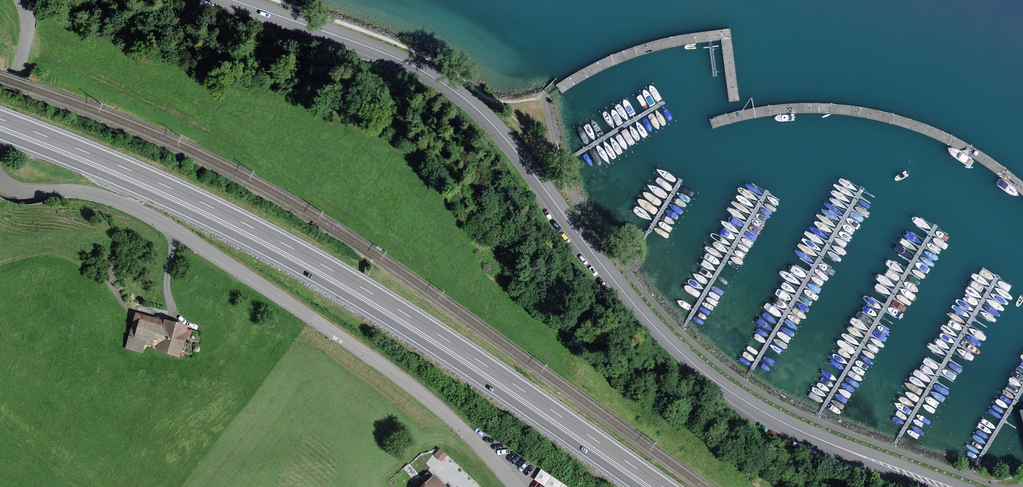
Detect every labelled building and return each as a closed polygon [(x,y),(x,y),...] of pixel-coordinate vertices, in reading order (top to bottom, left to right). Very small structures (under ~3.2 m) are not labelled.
[(179,357),(188,326),(164,319),(163,320),(135,312),(125,348),(142,353),(145,344),(156,347),(155,350),(179,357)] [(441,460),(446,453),(440,447),(434,454),(441,460)] [(429,461),(420,452),(407,465),(415,474),(429,461)] [(542,466),(535,477),(550,486),(573,486),(542,466)] [(432,478),(422,486),(441,486),(432,478)]
